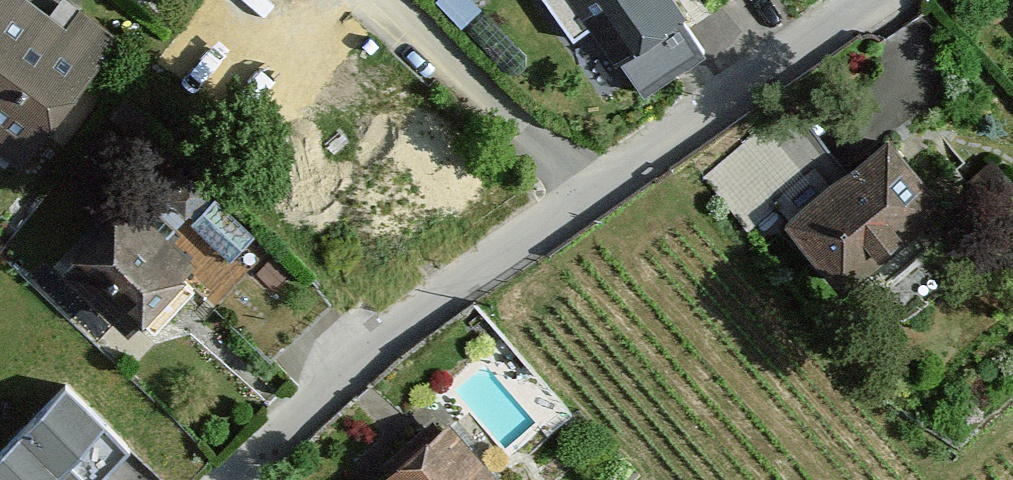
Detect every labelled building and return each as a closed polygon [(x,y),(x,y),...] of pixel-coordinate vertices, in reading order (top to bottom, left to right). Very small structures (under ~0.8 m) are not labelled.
[(13,175),(120,42),(83,12),(68,31),(29,0),(0,0),(0,164),(13,175)] [(614,68),(684,15),(672,0),(562,0),(614,68)] [(880,138),(776,220),(824,281),(929,199),(880,138)] [(120,191),(50,265),(123,333),(193,259),(120,191)] [(0,464),(0,479),(98,479),(123,454),(65,398),(0,464)] [(382,479),(494,479),(446,425),(382,479)]
